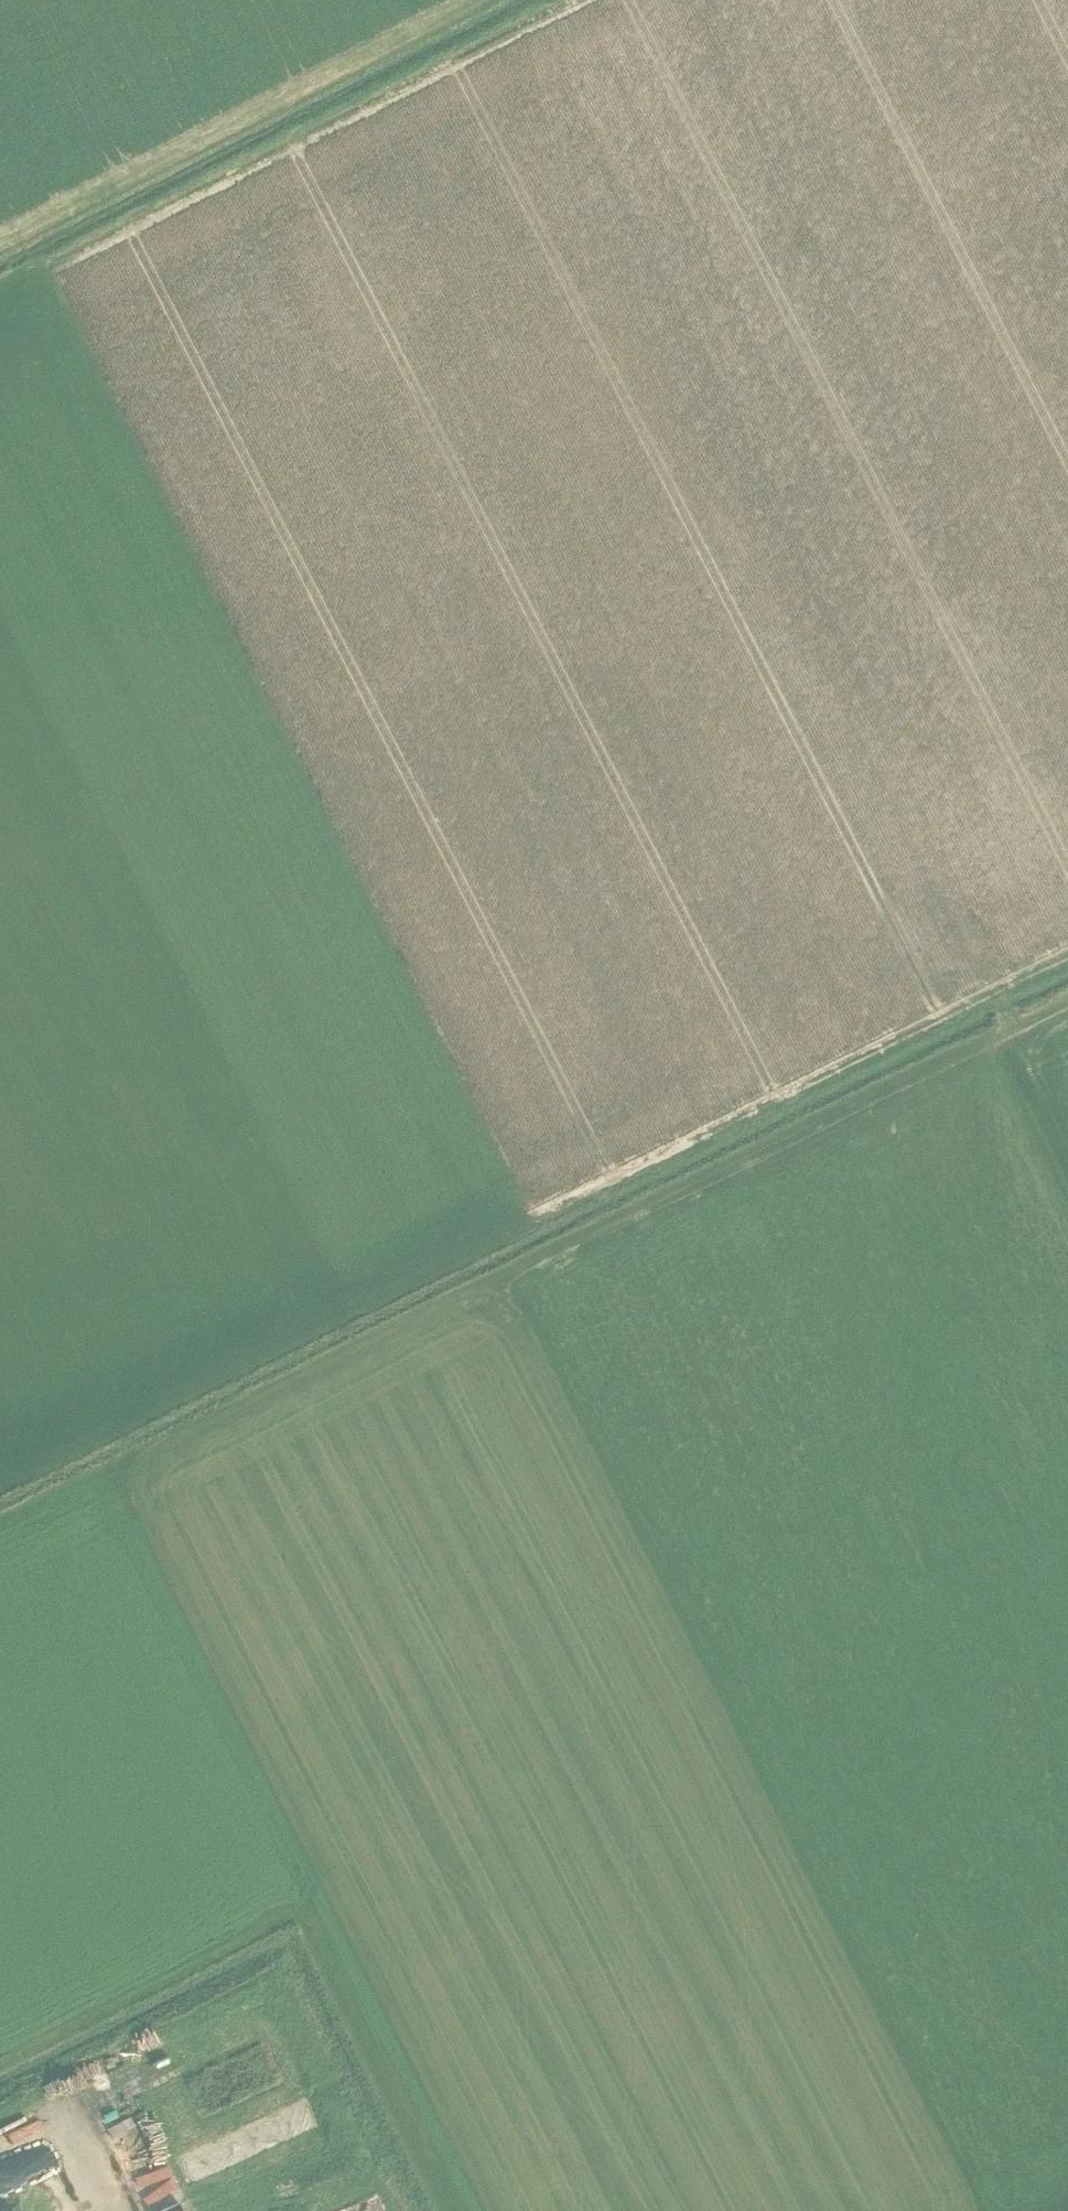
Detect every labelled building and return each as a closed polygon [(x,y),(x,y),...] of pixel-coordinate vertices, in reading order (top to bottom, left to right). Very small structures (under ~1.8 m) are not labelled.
[(0,2124),(0,2210),(10,2210),(0,2190),(44,2169),(18,2115),(0,2124)] [(31,2182),(31,2187),(22,2187),(22,2197),(44,2197),(44,2182),(31,2182)]
